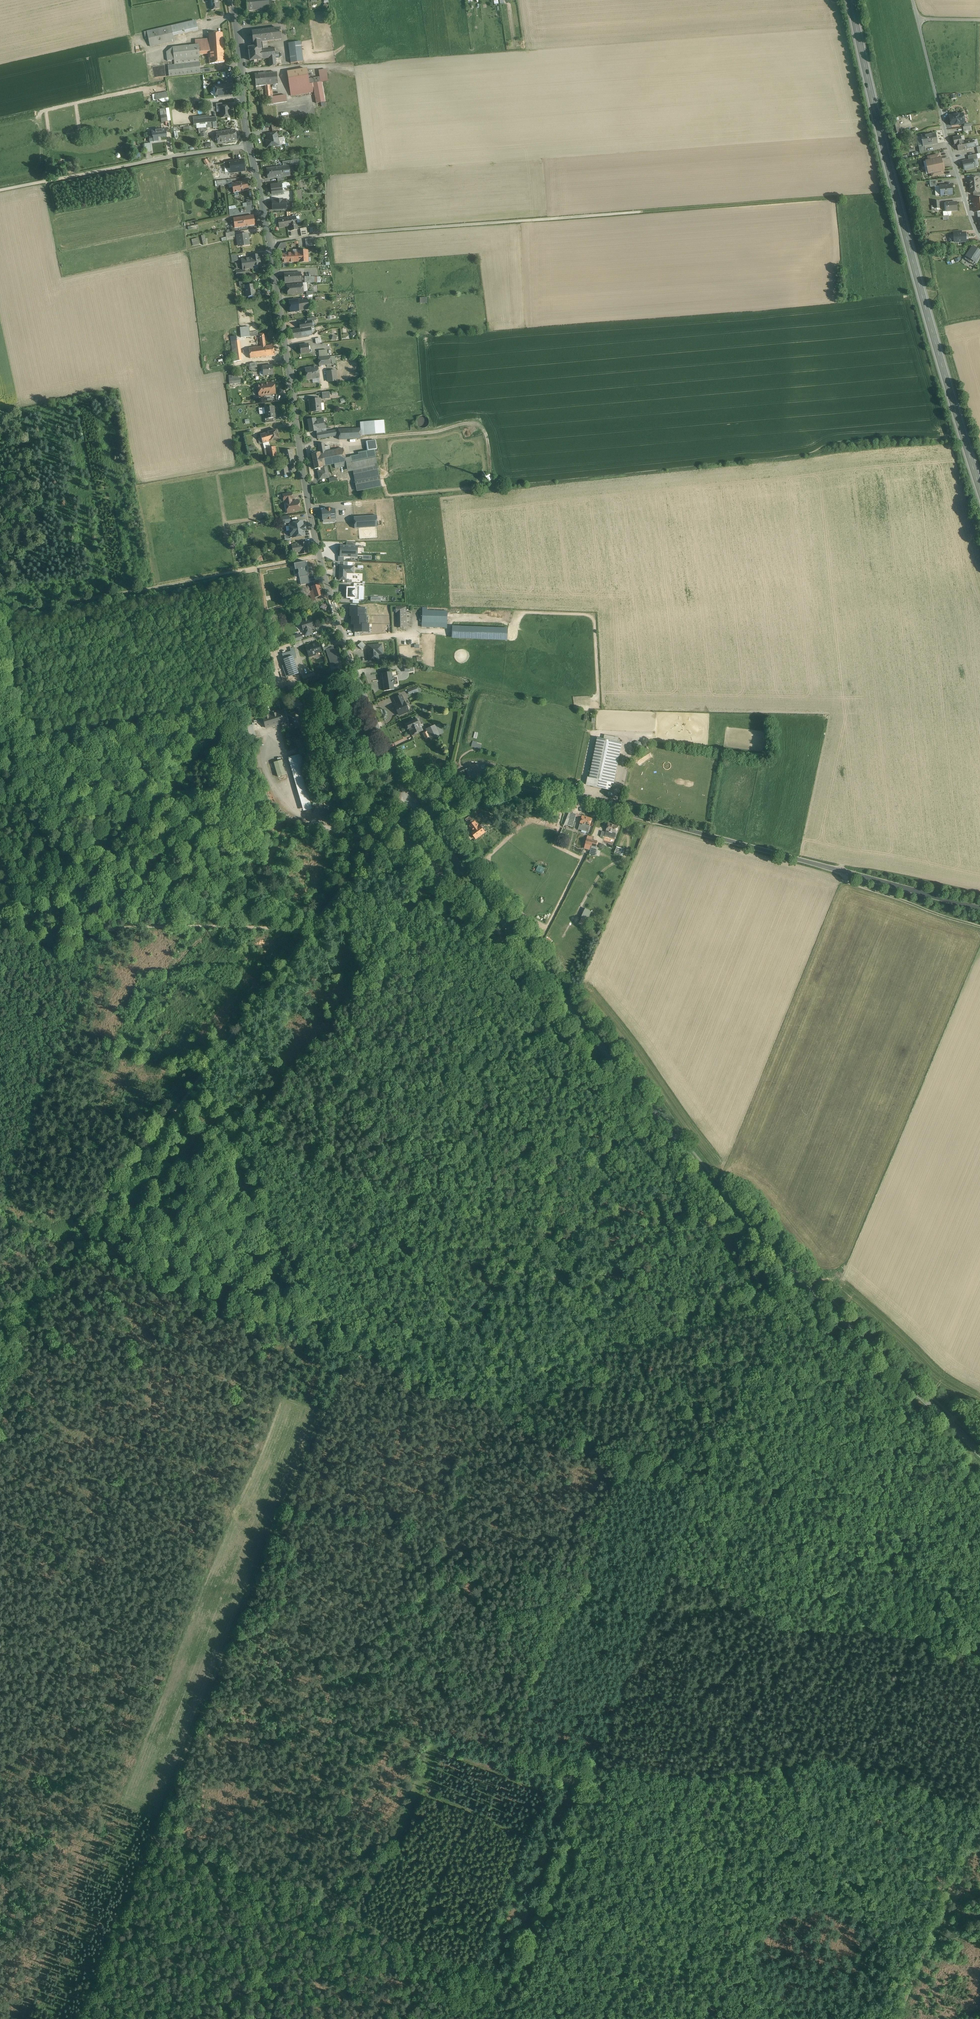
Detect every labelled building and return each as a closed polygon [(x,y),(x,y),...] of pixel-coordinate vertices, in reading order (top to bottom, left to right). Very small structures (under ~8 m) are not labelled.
[(211,10),(219,8),(217,0),(209,0),(211,10)] [(247,11),(257,10),(256,5),(258,5),(258,0),(246,0),(247,11)] [(258,5),(256,5),(257,10),(269,9),(268,0),(258,0),(258,5)] [(196,20),(171,26),(173,36),(198,30),(196,20)] [(171,26),(147,31),(150,46),(174,41),(173,36),(171,26)] [(280,28),(253,32),(254,43),(255,43),(255,46),(260,46),(260,49),(263,49),(262,42),(281,39),(280,28)] [(222,33),(208,33),(209,39),(210,53),(224,52),(222,33)] [(209,39),(198,39),(199,44),(199,54),(210,53),(209,39)] [(301,41),(288,42),(290,63),(303,61),(301,41)] [(199,44),(172,47),(174,60),(199,57),(200,57),(199,54),(199,44)] [(255,46),(248,47),(250,61),(261,59),(261,58),(260,49),(260,46),(255,46)] [(274,47),(268,48),(269,58),(269,66),(276,65),(274,47)] [(263,49),(260,49),(261,58),(269,58),(268,48),(263,49)] [(224,52),(210,53),(210,59),(209,59),(209,64),(224,62),(224,52)] [(199,57),(174,60),(174,64),(168,65),(169,76),(201,72),(199,57)] [(307,69),(287,72),(290,90),(310,87),(309,84),(308,79),(307,69)] [(276,72),(263,73),(265,85),(269,85),(271,85),(278,84),(276,72)] [(263,73),(255,74),(256,86),(265,85),(263,73)] [(320,77),(308,79),(309,84),(313,83),(314,91),(316,103),(325,102),(325,101),(321,82),(328,81),(327,76),(320,77)] [(232,83),(223,84),(224,96),(233,95),(232,83)] [(310,87),(290,90),(291,95),(314,91),(313,83),(309,84),(310,87)] [(223,84),(215,84),(215,97),(224,96),(223,84)] [(152,93),(153,101),(169,100),(168,92),(152,93)] [(285,95),(272,97),(273,103),(286,101),(285,95)] [(225,106),(220,106),(220,107),(221,112),(220,113),(220,116),(221,117),(230,117),(229,106),(225,106)] [(168,107),(159,108),(160,116),(167,115),(166,112),(169,111),(168,107)] [(965,123),(963,113),(949,116),(951,126),(965,123)] [(205,122),(197,123),(196,125),(197,128),(201,128),(201,132),(201,133),(201,135),(206,135),(206,128),(205,122)] [(166,129),(151,131),(152,136),(149,136),(150,140),(150,142),(154,141),(158,141),(158,137),(167,136),(166,129)] [(234,130),(226,131),(227,141),(236,140),(236,137),(237,136),(238,136),(238,135),(238,134),(237,133),(236,133),(235,133),(234,130)] [(226,131),(216,133),(218,143),(227,141),(226,131)] [(277,132),(267,134),(268,142),(266,142),(267,147),(277,146),(276,142),(278,141),(277,132)] [(936,134),(921,137),(917,138),(919,146),(923,146),(925,146),(937,144),(936,134)] [(960,137),(953,138),(955,145),(957,144),(956,143),(962,142),(960,137)] [(972,140),(965,141),(966,149),(975,147),(974,142),(973,142),(972,140)] [(962,142),(956,143),(957,144),(958,151),(966,149),(965,141),(962,142)] [(939,155),(926,158),(926,162),(923,163),(925,169),(942,165),(941,160),(940,160),(939,155)] [(243,160),(229,162),(230,168),(231,173),(244,171),(243,160)] [(969,161),(963,162),(964,170),(975,168),(973,160),(969,161)] [(942,165),(925,169),(926,175),(929,174),(930,178),(943,175),(942,170),(943,170),(942,165)] [(283,166),(267,168),(268,178),(277,177),(283,176),(290,175),(289,166),(283,166)] [(247,181),(232,183),(232,184),(233,188),(234,193),(238,192),(240,192),(249,190),(247,181)] [(281,184),(270,185),(272,194),(283,193),(282,189),(282,188),(286,188),(286,187),(286,184),(285,183),(281,184)] [(979,184),(970,185),(970,189),(969,190),(969,193),(973,193),(979,192),(979,189),(979,188),(979,184)] [(952,185),(939,186),(940,196),(953,195),(952,185)] [(286,200),(270,202),(271,210),(287,208),(286,200)] [(956,203),(945,204),(946,212),(946,213),(948,213),(948,216),(952,216),(951,212),(957,212),(956,203)] [(253,215),(244,217),(245,226),(255,225),(253,215)] [(295,216),(278,219),(279,228),(289,226),(290,231),(297,230),(297,225),(295,216)] [(244,217),(234,218),(235,228),(245,226),(244,217)] [(306,227),(299,228),(300,236),(307,235),(306,227)] [(247,233),(242,234),(237,235),(238,245),(241,245),(242,246),(249,246),(247,233)] [(953,235),(952,235),(949,236),(949,237),(949,242),(950,242),(950,243),(951,243),(954,243),(966,242),(965,238),(966,238),(965,234),(962,234),(953,235)] [(314,238),(305,239),(306,246),(315,245),(314,238)] [(967,256),(976,262),(979,256),(979,252),(973,247),(967,256)] [(307,250),(299,251),(299,252),(299,261),(299,262),(308,261),(307,250)] [(299,252),(281,253),(282,262),(299,261),(299,252)] [(259,254),(251,255),(251,257),(241,259),(243,269),(253,268),(253,266),(258,265),(261,265),(261,264),(259,254)] [(302,271),(283,273),(284,283),(302,281),(302,271)] [(302,283),(287,284),(288,294),(303,293),(302,283)] [(246,286),(244,286),(246,297),(255,296),(254,285),(246,286)] [(308,298),(298,299),(299,311),(309,309),(308,298)] [(298,299),(289,300),(290,312),(299,311),(298,299)] [(300,328),(292,330),(294,338),(312,335),(311,331),(314,331),(314,327),(313,327),(311,327),(310,327),(310,326),(300,328)] [(237,341),(231,341),(232,351),(240,350),(239,340),(237,341)] [(305,345),(300,345),(301,353),(309,352),(308,344),(305,344),(305,345)] [(265,346),(261,347),(262,357),(274,355),(273,345),(265,346)] [(260,347),(249,348),(250,358),(262,357),(261,347),(260,347)] [(240,350),(232,351),(232,355),(233,361),(241,360),(240,350)] [(330,356),(318,358),(319,365),(330,364),(330,356)] [(272,365),(262,366),(263,371),(260,372),(260,375),(261,375),(273,374),(272,365)] [(317,366),(305,368),(307,380),(319,378),(317,366)] [(335,370),(327,371),(328,382),(337,380),(335,370)] [(266,383),(257,385),(259,396),(267,395),(266,383)] [(274,383),(266,383),(267,395),(275,394),(274,383)] [(320,399),(309,400),(310,412),(320,411),(323,410),(324,409),(323,404),(322,403),(320,403),(320,399)] [(274,406),(264,408),(266,418),(266,419),(274,418),(275,417),(274,406)] [(425,416),(422,415),(419,417),(416,419),(416,423),(417,426),(420,428),(423,429),(426,427),(428,425),(429,421),(428,418),(425,416)] [(322,419),(314,420),(313,419),(308,420),(310,432),(316,431),(317,433),(321,433),(321,429),(326,428),(325,423),(323,423),(322,419)] [(383,420),(360,422),(361,435),(384,433),(383,420)] [(360,428),(338,429),(338,430),(339,435),(339,440),(360,438),(360,428)] [(276,430),(267,432),(270,441),(279,439),(276,430)] [(317,433),(316,433),(317,439),(339,435),(338,430),(321,433),(317,433)] [(267,432),(260,435),(262,443),(270,441),(267,432)] [(369,452),(358,455),(359,460),(375,457),(373,440),(367,441),(369,452)] [(275,447),(263,449),(265,458),(277,456),(275,447)] [(325,452),(320,453),(322,466),(334,464),(345,461),(345,458),(343,448),(325,452)] [(292,450),(283,451),(286,465),(295,463),(292,450)] [(319,452),(311,454),(314,469),(321,468),(322,467),(322,466),(320,453),(319,452)] [(376,457),(351,463),(352,470),(356,491),(381,486),(376,457)] [(287,466),(279,467),(281,477),(289,475),(287,466)] [(322,467),(321,468),(321,471),(318,471),(319,479),(328,477),(326,467),(322,467)] [(293,502),(291,502),(291,500),(286,500),(288,513),(294,512),(295,511),(300,510),(298,501),(297,501),(296,501),(294,501),(293,502)] [(327,510),(321,510),(322,521),(323,521),(323,523),(335,522),(335,519),(336,519),(336,517),(338,517),(338,511),(335,511),(335,509),(330,509),(327,509),(327,510)] [(376,516),(353,517),(354,528),(370,528),(377,527),(377,520),(376,516)] [(302,522),(290,524),(290,526),(288,526),(290,536),(292,536),(292,538),(304,536),(303,531),(305,530),(304,526),(303,527),(302,522)] [(307,542),(299,543),(299,546),(300,552),(301,555),(308,553),(307,542)] [(357,547),(340,546),(340,556),(351,557),(351,553),(357,553),(357,547)] [(353,566),(339,566),(339,580),(346,580),(346,573),(353,573),(353,566)] [(308,576),(299,577),(301,585),(309,583),(308,576)] [(319,584),(311,587),(313,594),(315,598),(323,595),(319,584)] [(356,588),(347,587),(346,598),(351,598),(351,597),(351,598),(356,599),(356,588)] [(406,607),(396,607),(396,612),(397,612),(397,627),(406,627),(406,607)] [(364,608),(350,608),(350,616),(364,616),(364,608)] [(428,611),(422,610),(422,615),(420,615),(420,617),(422,617),(422,627),(447,628),(447,618),(449,618),(449,616),(447,616),(447,611),(428,611)] [(366,616),(351,616),(351,624),(366,624),(366,616)] [(307,619),(303,620),(303,621),(300,621),(301,623),(301,624),(302,628),(303,629),(305,635),(312,633),(310,628),(313,627),(311,618),(307,619)] [(368,624),(354,624),(354,632),(369,632),(368,624)] [(482,628),(453,627),(453,637),(482,638),(482,628)] [(507,629),(482,628),(482,638),(506,639),(507,629)] [(318,642),(305,647),(309,657),(312,656),(312,654),(321,651),(318,642)] [(367,645),(368,662),(379,661),(379,655),(383,654),(382,644),(367,645)] [(332,648),(326,650),(332,666),(337,664),(338,666),(342,664),(337,648),(333,650),(332,648)] [(292,656),(283,659),(289,676),(298,673),(292,656)] [(408,662),(402,663),(402,667),(404,666),(405,672),(413,671),(412,665),(408,665),(408,662)] [(391,672),(385,673),(386,679),(382,679),(384,691),(394,689),(391,672)] [(314,673),(302,677),(304,682),(316,678),(314,673)] [(401,695),(394,698),(396,704),(403,701),(401,695)] [(403,701),(396,704),(398,707),(397,708),(396,709),(399,715),(408,711),(407,710),(408,710),(409,708),(408,706),(406,706),(403,701)] [(283,711),(277,713),(280,723),(287,722),(283,711)] [(276,713),(262,717),(265,728),(280,723),(280,724),(280,723),(277,713),(276,713)] [(416,719),(404,724),(407,730),(408,729),(412,736),(423,731),(420,725),(419,725),(416,719)] [(434,726),(426,729),(431,739),(438,735),(434,726)] [(604,739),(597,738),(589,777),(588,777),(586,785),(610,790),(610,787),(612,787),(612,786),(611,785),(611,783),(614,783),(622,743),(618,742),(604,739)] [(477,742),(473,741),(471,746),(480,749),(482,745),(477,743),(477,742)] [(296,755),(287,757),(299,797),(307,795),(296,755)] [(282,760),(274,762),(278,776),(286,773),(282,760)] [(469,767),(457,773),(463,787),(475,781),(469,767)] [(569,812),(564,825),(573,827),(577,814),(569,812)] [(593,818),(582,815),(578,829),(589,832),(593,818)] [(480,825),(479,826),(475,822),(470,826),(473,831),(471,832),(476,839),(485,832),(480,825)] [(608,823),(604,836),(615,839),(619,825),(608,823)] [(593,837),(588,836),(584,849),(590,850),(589,854),(596,856),(597,850),(595,849),(598,841),(593,839),(593,837)] [(623,848),(617,846),(614,853),(622,856),(624,851),(622,850),(623,848)] [(536,870),(543,873),(545,867),(539,865),(536,870)] [(588,920),(593,911),(586,908),(582,917),(588,920)]
